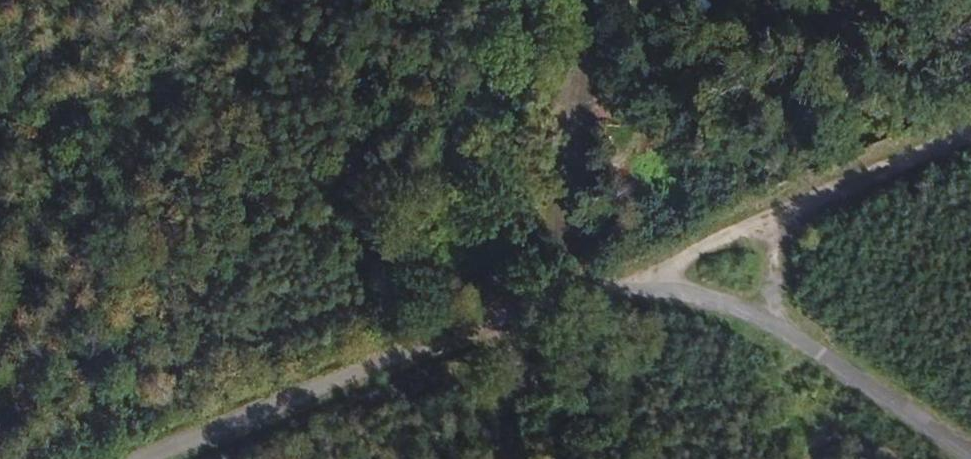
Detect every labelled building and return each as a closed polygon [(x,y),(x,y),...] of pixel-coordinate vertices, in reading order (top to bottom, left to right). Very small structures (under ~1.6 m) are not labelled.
[(704,2),(701,0),(689,0),(681,14),(693,21),(704,2)]
